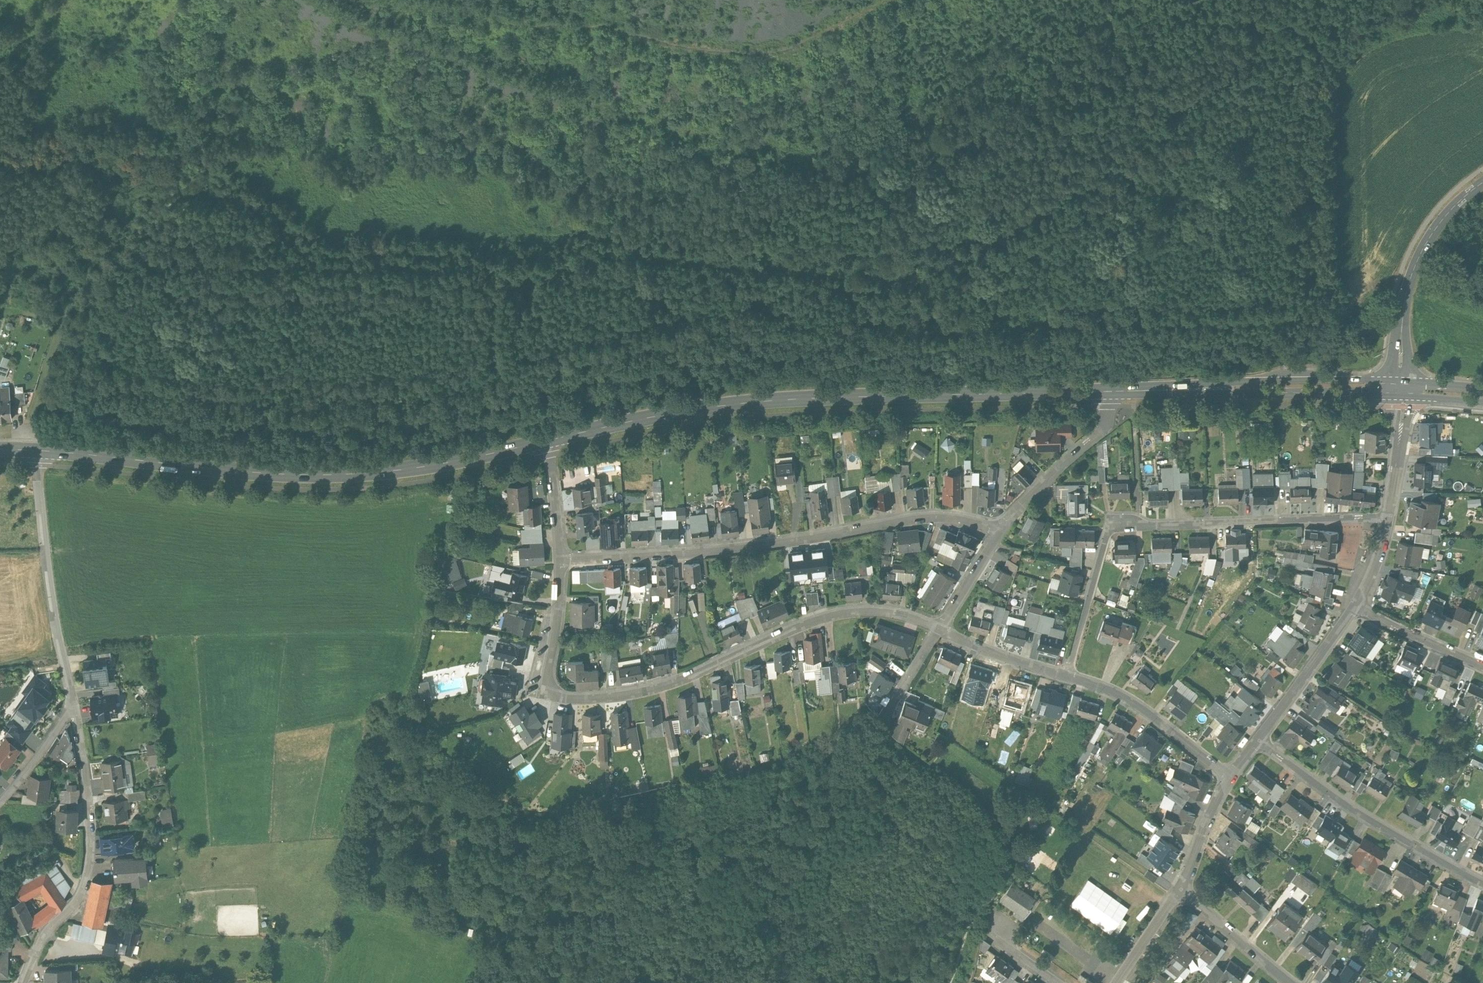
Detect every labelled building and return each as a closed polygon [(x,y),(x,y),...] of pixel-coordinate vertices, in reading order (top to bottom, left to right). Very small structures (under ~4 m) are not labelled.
[(1,394),(2,400),(0,400),(0,419),(12,418),(11,411),(14,411),(13,405),(10,405),(9,393),(4,393),(1,394)] [(1069,436),(1069,424),(1058,424),(1058,429),(1058,436),(1069,436)] [(1436,424),(1421,424),(1421,443),(1437,443),(1436,437),(1436,431),(1436,424)] [(1058,429),(1036,430),(1037,450),(1058,449),(1058,436),(1058,429)] [(1384,432),(1367,430),(1365,448),(1383,449),(1384,432)] [(911,447),(924,456),(929,449),(916,440),(911,447)] [(1097,443),(1097,481),(1105,481),(1105,443),(1097,443)] [(1029,458),(1022,449),(1017,453),(1025,462),(1029,458)] [(1432,455),(1427,455),(1426,464),(1431,464),(1431,465),(1436,465),(1436,467),(1440,468),(1444,468),(1445,455),(1432,455)] [(793,462),(775,463),(776,483),(777,483),(776,481),(784,481),(785,483),(795,482),(793,462)] [(1328,464),(1316,463),(1316,474),(1316,487),(1323,487),(1324,483),(1326,483),(1328,472),(1328,464)] [(1426,464),(1415,463),(1413,483),(1429,484),(1429,482),(1431,465),(1431,464),(1426,464)] [(1023,465),(1013,475),(1024,486),(1035,475),(1031,470),(1029,471),(1023,465)] [(1436,465),(1431,465),(1429,482),(1435,483),(1439,480),(1440,468),(1436,467),(1436,465)] [(996,467),(988,467),(987,481),(986,481),(986,487),(994,488),(996,467)] [(1358,471),(1352,470),(1352,476),(1350,490),(1362,491),(1364,472),(1358,471)] [(1340,473),(1328,472),(1326,483),(1324,483),(1323,487),(1323,493),(1325,494),(1324,500),(1349,503),(1350,490),(1352,476),(1340,474),(1340,473)] [(597,475),(598,499),(606,498),(605,474),(597,475)] [(1290,474),(1278,474),(1278,487),(1290,487),(1290,479),(1290,474)] [(840,478),(832,478),(833,495),(841,494),(840,478)] [(958,478),(944,479),(945,494),(942,494),(943,504),(959,503),(958,478)] [(652,479),(653,499),(646,499),(646,505),(653,505),(654,513),(662,513),(660,479),(652,479)] [(1298,487),(1297,479),(1290,479),(1290,487),(1290,502),(1310,501),(1309,486),(1298,487)] [(1128,482),(1108,483),(1108,498),(1128,497),(1128,482)] [(526,485),(508,487),(510,508),(523,507),(524,523),(541,521),(539,505),(528,506),(526,485)] [(590,486),(574,488),(576,504),(589,502),(588,493),(591,493),(590,486)] [(986,487),(977,486),(976,503),(993,504),(994,488),(986,487)] [(1272,487),(1252,488),(1252,503),(1272,502),(1272,487)] [(1237,488),(1217,489),(1218,504),(1237,503),(1237,488)] [(922,489),(906,490),(907,506),(923,505),(922,489)] [(1201,489),(1181,490),(1182,505),(1201,504),(1201,489)] [(806,492),(807,499),(809,517),(825,515),(822,490),(806,492)] [(1166,490),(1147,491),(1147,506),(1167,505),(1167,490),(1166,490)] [(1362,491),(1350,490),(1349,503),(1373,506),(1374,492),(1362,491)] [(741,491),(732,492),(734,510),(735,515),(743,514),(742,511),(741,500),(741,491)] [(888,491),(875,493),(872,494),(874,509),(890,507),(888,491)] [(1436,492),(1423,492),(1422,499),(1435,501),(1436,492)] [(1084,493),(1069,493),(1069,513),(1084,513),(1084,493)] [(855,496),(839,498),(841,513),(857,511),(855,496)] [(764,498),(748,499),(749,511),(750,516),(764,515),(766,515),(765,510),(764,498)] [(1435,501),(1422,499),(1421,504),(1410,502),(1407,521),(1434,526),(1438,502),(1435,501)] [(684,507),(675,508),(675,520),(676,520),(684,519),(684,507)] [(713,508),(704,509),(704,514),(705,514),(706,521),(714,520),(713,508)] [(734,510),(719,512),(721,536),(737,535),(735,515),(734,510)] [(593,512),(577,514),(578,528),(578,529),(588,528),(594,527),(593,512)] [(704,514),(689,516),(692,542),(708,540),(706,521),(705,514),(704,514)] [(1043,521),(1028,514),(1021,530),(1035,537),(1040,528),(1039,528),(1042,521),(1043,521)] [(764,515),(750,516),(750,518),(749,518),(750,532),(765,531),(764,515)] [(616,517),(609,518),(610,523),(599,523),(601,545),(619,544),(619,535),(618,529),(617,529),(617,522),(616,522),(616,517)] [(624,517),(616,517),(616,522),(617,522),(617,529),(618,529),(619,535),(625,534),(624,517)] [(643,520),(628,521),(628,531),(631,531),(632,544),(647,543),(647,527),(644,527),(643,520)] [(675,520),(654,521),(655,531),(661,531),(662,543),(677,542),(676,520),(675,520)] [(1421,525),(1420,531),(1414,530),(1413,540),(1437,544),(1440,528),(1421,525)] [(588,528),(578,529),(578,528),(576,529),(577,537),(589,536),(588,528)] [(1093,530),(1073,530),(1073,528),(1049,528),(1049,529),(1052,529),(1052,544),(1049,544),(1049,545),(1061,545),(1061,554),(1069,554),(1069,545),(1081,546),(1092,546),(1093,530)] [(1337,532),(1304,528),(1302,543),(1313,544),(1313,548),(1319,548),(1318,555),(1334,557),(1337,532)] [(939,529),(934,541),(940,544),(941,542),(946,532),(939,529)] [(916,530),(896,533),(898,550),(918,548),(916,530)] [(930,533),(924,531),(920,542),(926,544),(930,533)] [(976,538),(958,531),(956,535),(946,531),(946,532),(941,542),(957,548),(951,563),(963,568),(976,538)] [(1243,534),(1224,534),(1224,549),(1244,549),(1243,534)] [(1207,537),(1188,538),(1188,553),(1207,553),(1207,537)] [(1169,539),(1150,539),(1150,554),(1170,554),(1169,539)] [(1133,543),(1113,543),(1113,562),(1133,562),(1133,543)] [(1414,545),(1399,543),(1396,562),(1411,565),(1414,545)] [(1081,546),(1069,545),(1069,554),(1069,566),(1080,568),(1081,546)] [(544,547),(521,549),(522,564),(545,562),(544,547)] [(1022,549),(1010,547),(1009,553),(1020,555),(1022,549)] [(813,549),(807,550),(810,576),(828,574),(827,567),(825,548),(813,550),(813,549)] [(810,576),(807,550),(801,551),(789,553),(791,571),(792,578),(810,576)] [(1312,556),(1292,552),(1291,558),(1310,562),(1312,556)] [(456,577),(460,556),(446,553),(442,574),(456,577)] [(1291,558),(1282,557),(1281,565),(1301,569),(1301,567),(1313,569),(1312,576),(1302,574),(1299,585),(1310,587),(1309,591),(1315,592),(1315,594),(1320,595),(1328,597),(1328,596),(1332,580),(1336,581),(1338,574),(1333,573),(1322,571),(1323,565),(1310,562),(1291,558)] [(1143,558),(1135,559),(1136,564),(1134,564),(1127,583),(1135,586),(1143,563),(1143,558)] [(1214,559),(1206,559),(1202,575),(1210,575),(1214,559)] [(1018,566),(1008,560),(1004,566),(1016,573),(1018,566)] [(864,562),(858,563),(860,575),(866,574),(864,562)] [(505,566),(494,563),(492,570),(503,572),(505,566)] [(697,563),(682,564),(682,571),(684,571),(685,579),(698,579),(697,563)] [(904,565),(893,564),(892,571),(903,572),(904,565)] [(671,565),(655,566),(656,594),(672,593),(671,565)] [(1334,567),(1323,565),(1322,571),(1333,573),(1334,567)] [(645,566),(629,567),(630,590),(644,590),(646,590),(645,586),(645,566)] [(1010,575),(996,567),(986,584),(999,592),(1010,575)] [(618,568),(603,569),(603,575),(605,575),(606,584),(619,583),(618,568)] [(937,568),(920,596),(938,607),(956,579),(937,568)] [(544,573),(534,569),(532,575),(543,578),(544,573)] [(595,569),(587,570),(587,582),(595,581),(595,569)] [(842,569),(834,570),(836,580),(843,579),(842,569)] [(1081,575),(1062,570),(1057,589),(1060,590),(1076,594),(1081,575)] [(510,574),(508,581),(496,578),(494,588),(509,591),(508,592),(509,592),(522,595),(527,575),(513,571),(512,575),(510,574)] [(893,576),(884,575),(882,598),(898,599),(899,583),(892,582),(893,576)] [(1412,584),(1389,576),(1387,581),(1384,580),(1382,586),(1385,587),(1382,595),(1397,600),(1399,594),(1407,597),(1412,584)] [(1472,581),(1465,578),(1462,584),(1469,587),(1472,581)] [(853,585),(844,586),(845,599),(861,598),(859,582),(852,582),(853,585)] [(1482,587),(1475,584),(1470,595),(1477,598),(1482,587)] [(1057,589),(1049,587),(1048,593),(1059,596),(1060,590),(1057,589)] [(509,591),(494,588),(492,596),(507,599),(509,592),(508,592),(509,591)] [(688,596),(689,608),(705,608),(704,589),(696,590),(696,596),(688,596)] [(1106,602),(1126,607),(1130,594),(1109,589),(1106,602)] [(817,593),(805,594),(806,605),(818,604),(817,593)] [(1433,594),(1422,618),(1433,623),(1436,617),(1437,617),(1440,611),(1445,599),(1444,598),(1443,601),(1433,596),(1434,594),(1433,594)] [(1328,596),(1328,597),(1320,595),(1319,600),(1332,604),(1333,597),(1328,596)] [(758,610),(751,597),(744,598),(746,610),(748,615),(749,617),(757,613),(756,611),(758,610)] [(744,598),(735,601),(741,619),(748,615),(746,610),(744,598)] [(525,601),(512,599),(510,606),(523,609),(525,601)] [(758,610),(756,611),(757,613),(763,626),(788,615),(781,600),(758,610)] [(586,601),(571,601),(572,624),(593,623),(593,601),(586,601)] [(995,606),(980,602),(976,617),(972,616),(971,619),(969,618),(968,622),(970,622),(968,630),(987,635),(990,623),(995,606)] [(1320,608),(1311,604),(1308,609),(1311,610),(1310,612),(1317,615),(1320,608)] [(1452,618),(1446,615),(1440,627),(1458,635),(1462,627),(1463,627),(1464,627),(1463,626),(1470,610),(1458,605),(1452,618)] [(1005,609),(995,606),(990,623),(1000,626),(1005,609)] [(1475,610),(1470,621),(1477,624),(1482,613),(1475,610)] [(533,618),(508,611),(504,627),(529,633),(533,618)] [(1440,611),(1437,617),(1436,617),(1433,623),(1433,624),(1440,628),(1440,627),(1446,615),(1446,614),(1440,611)] [(1041,615),(1029,612),(1025,629),(1027,630),(1037,633),(1041,615)] [(1317,615),(1310,612),(1303,627),(1315,633),(1322,617),(1317,615)] [(1475,628),(1481,631),(1482,627),(1482,613),(1482,612),(1477,624),(1475,628)] [(729,626),(721,629),(726,642),(740,636),(734,621),(728,624),(729,626)] [(1136,628),(1122,624),(1121,628),(1103,622),(1097,640),(1106,644),(1107,641),(1115,644),(1118,634),(1132,639),(1136,628)] [(902,632),(877,623),(875,629),(873,629),(872,631),(876,633),(876,632),(879,632),(875,642),(884,645),(883,647),(896,651),(902,632)] [(1025,629),(1008,625),(1008,629),(1004,628),(1002,636),(1005,637),(1005,640),(1023,645),(1027,630),(1025,629)] [(1368,627),(1364,633),(1370,637),(1371,636),(1373,638),(1376,633),(1368,627)] [(1359,630),(1349,644),(1360,652),(1370,637),(1364,633),(1359,630)] [(676,631),(663,633),(666,646),(676,644),(676,631)] [(914,636),(902,632),(896,651),(908,655),(914,636)] [(819,633),(809,634),(810,639),(803,640),(806,660),(823,657),(819,633)] [(1062,639),(1042,634),(1039,649),(1058,654),(1062,639)] [(1304,644),(1296,637),(1292,642),(1294,644),(1293,645),(1299,649),(1304,644)] [(510,643),(498,640),(495,654),(504,656),(523,660),(527,645),(511,641),(510,643)] [(1293,645),(1283,659),(1293,666),(1303,652),(1299,649),(1293,645)] [(1415,650),(1406,646),(1399,662),(1415,670),(1422,654),(1414,650),(1415,650)] [(612,651),(609,668),(619,666),(619,664),(616,647),(613,648),(612,651)] [(961,655),(943,647),(937,661),(955,669),(955,668),(961,655)] [(666,649),(651,651),(652,659),(651,659),(652,661),(654,671),(669,668),(666,649)] [(612,651),(601,652),(601,668),(609,668),(612,651)] [(790,651),(774,652),(775,660),(775,668),(776,668),(789,667),(788,657),(790,657),(790,651)] [(495,654),(488,652),(485,662),(502,665),(504,656),(495,654)] [(886,661),(873,652),(868,659),(882,668),(886,661)] [(1364,663),(1348,653),(1344,659),(1356,668),(1359,670),(1364,663)] [(97,659),(83,661),(87,684),(102,683),(109,682),(105,658),(97,659)] [(583,659),(569,660),(570,678),(577,678),(577,683),(599,682),(598,668),(583,669),(583,659)] [(1340,664),(1337,662),(1327,676),(1337,684),(1339,682),(1346,687),(1351,679),(1349,678),(1356,668),(1344,659),(1340,664)] [(775,660),(766,661),(768,676),(776,675),(776,668),(775,668),(775,660)] [(640,661),(619,664),(619,666),(621,678),(642,674),(640,661)] [(854,661),(838,662),(840,678),(846,678),(847,683),(853,683),(852,677),(856,677),(854,661)] [(838,662),(829,663),(831,679),(840,678),(838,662)] [(1459,670),(1441,662),(1435,674),(1436,674),(1430,687),(1433,688),(1435,684),(1448,689),(1450,685),(1451,681),(1453,682),(1459,670)] [(829,663),(821,664),(823,678),(819,678),(821,691),(832,690),(829,663)] [(510,666),(488,664),(487,670),(510,672),(510,666)] [(760,664),(744,665),(746,691),(760,690),(759,673),(761,673),(760,664)] [(1151,670),(1144,665),(1140,670),(1147,675),(1151,670)] [(991,673),(972,667),(968,681),(987,687),(991,673)] [(955,669),(950,680),(956,683),(961,671),(955,668),(955,669)] [(1281,673),(1274,668),(1270,672),(1272,673),(1271,675),(1277,679),(1281,673)] [(510,672),(487,670),(484,695),(489,701),(501,702),(508,697),(508,691),(515,692),(517,680),(510,679),(511,672),(510,672)] [(1140,670),(1131,682),(1146,694),(1156,682),(1147,675),(1140,670)] [(880,671),(872,685),(875,687),(885,693),(893,679),(880,671)] [(1420,674),(1414,671),(1409,681),(1415,684),(1420,674)] [(1271,675),(1261,689),(1271,696),(1281,683),(1277,679),(1271,675)] [(35,677),(27,688),(28,694),(19,705),(20,708),(34,718),(35,719),(41,711),(40,710),(43,705),(45,706),(50,698),(46,696),(48,693),(41,687),(44,684),(35,677)] [(418,696),(428,696),(428,677),(418,677),(418,696)] [(727,677),(712,678),(713,704),(727,703),(726,689),(728,689),(727,677)] [(743,680),(734,680),(738,696),(744,695),(743,680)] [(1028,687),(1009,681),(1005,696),(1006,696),(1003,704),(1021,709),(1024,701),(1028,687)] [(1470,683),(1465,695),(1476,700),(1482,704),(1482,688),(1470,683)] [(1448,689),(1442,701),(1449,705),(1457,688),(1450,685),(1448,689)] [(1329,693),(1319,686),(1313,694),(1329,705),(1328,706),(1335,711),(1341,703),(1341,702),(1329,693)] [(885,693),(875,687),(872,692),(882,698),(885,693)] [(1037,688),(1031,706),(1038,708),(1043,689),(1037,688)] [(1050,689),(1049,690),(1048,691),(1043,689),(1038,708),(1037,712),(1046,714),(1048,707),(1061,711),(1065,695),(1056,693),(1056,691),(1055,690),(1050,689)] [(1346,698),(1332,689),(1329,693),(1341,702),(1341,703),(1342,704),(1346,698)] [(685,692),(678,693),(680,709),(678,710),(680,724),(691,723),(690,708),(693,708),(692,699),(694,699),(693,690),(685,691),(685,692)] [(1260,701),(1246,690),(1237,701),(1230,695),(1222,705),(1238,718),(1239,717),(1249,725),(1260,711),(1256,707),(1260,701)] [(1191,704),(1175,692),(1163,709),(1179,720),(1191,704)] [(104,694),(92,696),(94,716),(108,714),(118,713),(118,712),(115,694),(115,693),(104,694)] [(1329,705),(1313,694),(1310,699),(1307,697),(1304,701),(1307,703),(1303,708),(1318,719),(1328,706),(1329,705)] [(1476,700),(1465,695),(1463,699),(1459,697),(1455,706),(1459,708),(1458,710),(1470,715),(1476,700)] [(738,696),(730,697),(731,711),(741,710),(738,696)] [(1081,698),(1073,696),(1067,713),(1076,715),(1080,701),(1081,701),(1081,698)] [(920,705),(905,699),(897,716),(915,723),(917,720),(924,723),(923,727),(930,711),(930,710),(919,705),(920,705)] [(945,709),(922,699),(920,705),(919,705),(930,710),(930,711),(941,716),(945,709)] [(1222,705),(1215,700),(1210,705),(1219,712),(1230,721),(1234,724),(1238,718),(1222,705)] [(660,701),(644,703),(646,719),(659,717),(658,708),(661,707),(660,701)] [(1081,701),(1080,701),(1076,715),(1095,720),(1099,706),(1081,701)] [(526,732),(538,725),(536,722),(541,718),(535,709),(529,713),(523,703),(512,711),(517,718),(515,719),(520,726),(521,725),(526,732)] [(34,718),(20,708),(9,722),(12,724),(8,730),(22,740),(31,728),(28,726),(34,718)] [(627,708),(611,710),(615,738),(628,736),(626,724),(629,724),(627,708)] [(572,711),(555,710),(553,740),(569,742),(571,726),(572,711)] [(599,711),(584,711),(584,727),(598,726),(597,718),(600,718),(599,711)] [(1007,713),(1000,711),(997,722),(1004,724),(1007,713)] [(118,713),(108,714),(109,720),(122,718),(122,712),(118,712),(118,713)] [(1230,721),(1219,712),(1214,718),(1224,726),(1225,726),(1228,723),(1230,721)] [(678,747),(671,713),(664,715),(671,749),(678,747)] [(1132,723),(1115,714),(1108,727),(1125,736),(1132,723)] [(1314,725),(1299,715),(1295,720),(1310,731),(1314,725)] [(906,722),(897,718),(891,731),(902,740),(907,728),(904,727),(906,722)] [(1310,731),(1295,720),(1281,740),(1293,748),(1299,740),(1307,746),(1315,734),(1310,731)] [(1332,727),(1321,720),(1316,726),(1327,734),(1332,727)] [(1094,721),(1089,729),(1088,729),(1083,739),(1089,742),(1100,724),(1094,721)] [(629,724),(626,724),(628,736),(632,736),(633,743),(641,742),(637,723),(629,724)] [(1100,724),(1089,742),(1085,749),(1089,752),(1094,744),(1093,744),(1098,735),(1104,724),(1101,723),(1100,724)] [(1224,726),(1222,728),(1224,729),(1218,737),(1222,740),(1227,734),(1233,726),(1228,723),(1225,726),(1224,726)] [(541,730),(538,725),(526,732),(524,734),(528,739),(541,730)] [(1208,725),(1201,733),(1206,737),(1213,728),(1208,725)] [(1243,734),(1233,726),(1227,734),(1237,742),(1243,734)] [(608,753),(607,727),(596,727),(597,754),(608,753)] [(1114,737),(1110,743),(1108,741),(1100,753),(1097,758),(1106,764),(1109,759),(1115,751),(1120,754),(1122,751),(1124,747),(1119,744),(1125,736),(1108,727),(1106,731),(1114,737)] [(67,728),(60,737),(58,735),(49,749),(59,755),(59,754),(70,760),(74,753),(74,750),(71,748),(73,745),(72,742),(69,740),(71,737),(67,728)] [(17,737),(8,730),(4,735),(7,738),(7,737),(13,742),(17,737)] [(1153,740),(1143,732),(1135,743),(1131,747),(1133,749),(1149,761),(1161,745),(1153,739),(1153,740)] [(1237,742),(1227,734),(1222,740),(1217,748),(1227,755),(1237,742)] [(1125,736),(1119,744),(1124,747),(1130,739),(1125,736)] [(0,746),(0,758),(7,764),(20,747),(13,742),(7,737),(7,738),(0,746)] [(1124,747),(1122,751),(1128,756),(1133,749),(1131,747),(1135,743),(1130,739),(1124,747)] [(1089,752),(1085,749),(1077,762),(1082,765),(1089,752)] [(122,757),(102,760),(105,774),(102,775),(103,785),(126,782),(122,757)] [(1194,765),(1181,760),(1178,769),(1190,774),(1194,765)] [(1029,784),(1032,776),(1029,775),(1033,766),(1021,761),(1014,778),(1029,784)] [(1357,774),(1341,764),(1332,778),(1348,789),(1350,786),(1356,776),(1357,774)] [(1275,782),(1254,765),(1246,776),(1255,782),(1253,785),(1261,790),(1258,794),(1267,800),(1271,794),(1268,792),(1275,782)] [(1385,773),(1376,767),(1373,772),(1375,773),(1373,777),(1380,781),(1382,778),(1385,773)] [(1178,769),(1176,768),(1171,780),(1176,782),(1180,783),(1179,787),(1189,791),(1188,794),(1190,794),(1202,799),(1209,781),(1190,774),(1178,769)] [(642,773),(636,776),(640,785),(646,782),(642,773)] [(50,776),(35,774),(34,782),(31,781),(29,791),(38,792),(38,789),(48,791),(50,776)] [(1362,780),(1356,776),(1350,786),(1356,790),(1362,780)] [(1373,777),(1372,776),(1365,787),(1382,799),(1389,788),(1387,786),(1390,782),(1385,779),(1384,779),(1382,778),(1380,781),(1373,777)] [(1362,780),(1356,790),(1360,793),(1366,783),(1362,780)] [(1189,791),(1179,787),(1180,783),(1176,782),(1172,789),(1187,801),(1190,794),(1188,794),(1189,791)] [(1285,789),(1279,785),(1273,794),(1279,798),(1285,789)] [(1398,786),(1394,791),(1399,794),(1402,789),(1398,786)] [(71,787),(60,788),(61,799),(72,799),(71,787)] [(129,789),(116,790),(117,797),(126,796),(130,796),(129,789)] [(38,792),(29,791),(24,790),(23,798),(37,798),(38,792)] [(1187,801),(1171,791),(1168,797),(1176,802),(1183,806),(1187,801)] [(1291,794),(1281,806),(1287,810),(1287,809),(1304,822),(1314,809),(1313,808),(1305,802),(1304,804),(1291,794)] [(1424,802),(1411,794),(1399,816),(1418,826),(1425,814),(1419,811),(1424,802)] [(117,797),(115,797),(115,798),(109,799),(109,798),(106,799),(108,817),(128,814),(126,796),(117,797)] [(1246,804),(1236,799),(1228,813),(1244,821),(1252,806),(1247,803),(1246,804)] [(1176,802),(1171,811),(1167,810),(1163,820),(1175,825),(1174,827),(1188,833),(1196,815),(1182,809),(1183,806),(1176,802)] [(160,820),(172,819),(171,803),(159,804),(160,820)] [(1268,811),(1272,814),(1278,805),(1274,803),(1268,811)] [(1432,805),(1426,815),(1436,820),(1441,810),(1432,805)] [(67,807),(60,807),(59,826),(76,827),(77,808),(67,807)] [(1314,809),(1304,822),(1311,827),(1312,825),(1318,815),(1320,811),(1314,807),(1313,808),(1314,809)] [(1015,813),(1007,813),(1006,829),(1014,830),(1015,813)] [(1318,815),(1312,825),(1318,829),(1323,818),(1318,815)] [(1332,841),(1338,830),(1341,824),(1335,820),(1336,818),(1333,817),(1331,819),(1325,815),(1318,829),(1316,832),(1332,841)] [(1472,815),(1463,832),(1473,837),(1479,826),(1482,820),(1472,815)] [(1463,825),(1448,817),(1444,825),(1443,824),(1437,836),(1455,846),(1461,834),(1459,833),(1463,825)] [(1436,820),(1429,832),(1435,835),(1442,823),(1436,820)] [(1473,837),(1481,841),(1482,837),(1482,828),(1479,826),(1473,837)] [(1174,836),(1160,827),(1156,834),(1161,837),(1169,842),(1174,836)] [(1240,836),(1228,827),(1216,843),(1224,849),(1226,847),(1233,852),(1243,838),(1240,836)] [(1257,833),(1249,827),(1244,831),(1253,838),(1257,833)] [(1338,830),(1332,841),(1329,846),(1341,852),(1349,837),(1344,835),(1345,833),(1338,830)] [(122,831),(113,833),(114,835),(103,836),(102,836),(104,847),(104,848),(105,848),(105,847),(112,846),(112,847),(113,846),(119,846),(119,847),(128,846),(128,844),(132,844),(133,844),(131,832),(122,833),(122,831)] [(1253,838),(1244,831),(1240,836),(1243,838),(1250,843),(1253,838)] [(1169,842),(1161,837),(1154,847),(1174,860),(1180,850),(1169,842)] [(1349,837),(1341,852),(1346,855),(1348,852),(1354,840),(1349,837)] [(1481,841),(1479,845),(1478,845),(1473,857),(1482,861),(1482,837),(1481,841)] [(1384,851),(1363,839),(1360,844),(1353,855),(1350,860),(1357,864),(1359,862),(1366,866),(1365,868),(1371,872),(1384,851)] [(1354,840),(1348,852),(1353,855),(1360,844),(1354,840)] [(1174,860),(1154,847),(1148,856),(1148,857),(1156,862),(1167,870),(1174,860)] [(1148,856),(1143,853),(1138,860),(1151,869),(1156,862),(1148,857),(1148,856)] [(135,856),(115,858),(116,870),(117,870),(118,877),(133,876),(133,881),(148,880),(146,856),(135,857),(135,856)] [(1425,876),(1400,861),(1393,872),(1399,876),(1394,885),(1409,894),(1414,885),(1418,888),(1424,877),(1425,876)] [(71,885),(56,865),(47,872),(61,892),(71,885)] [(1377,868),(1369,885),(1377,889),(1386,873),(1377,868)] [(1158,878),(1148,871),(1145,875),(1155,882),(1158,878)] [(1236,880),(1225,871),(1217,881),(1235,897),(1250,880),(1248,878),(1248,877),(1243,872),(1236,880)] [(1248,877),(1248,878),(1250,880),(1253,877),(1257,873),(1254,871),(1248,877)] [(47,872),(16,887),(17,890),(12,892),(15,897),(8,901),(10,904),(22,898),(42,887),(51,901),(42,909),(42,910),(46,919),(48,918),(67,900),(61,892),(47,872)] [(1318,886),(1301,873),(1299,875),(1297,873),(1292,881),(1311,895),(1318,886)] [(1386,873),(1377,889),(1384,892),(1392,876),(1386,873)] [(1250,880),(1235,897),(1253,913),(1262,903),(1253,895),(1262,885),(1253,877),(1250,880)] [(1424,877),(1418,888),(1425,891),(1429,880),(1424,877)] [(112,880),(93,878),(84,919),(102,924),(112,880)] [(1014,880),(1002,896),(1017,907),(1014,910),(1026,919),(1029,916),(1025,913),(1037,897),(1014,880)] [(1442,883),(1434,900),(1455,909),(1461,897),(1456,895),(1458,890),(1452,887),(1453,885),(1448,882),(1447,885),(1442,883)] [(1455,909),(1451,917),(1459,921),(1462,911),(1466,899),(1461,897),(1455,909)] [(22,898),(10,904),(9,904),(23,930),(35,925),(36,924),(33,918),(22,898)] [(1478,900),(1472,912),(1482,917),(1482,902),(1478,900)] [(1262,903),(1253,913),(1263,922),(1271,911),(1262,903)] [(1285,903),(1268,926),(1287,940),(1304,918),(1285,903)] [(42,910),(33,918),(36,924),(35,925),(35,926),(46,919),(42,910)] [(1181,922),(1191,925),(1195,913),(1185,910),(1181,922)] [(1459,921),(1457,927),(1461,929),(1464,924),(1463,924),(1468,914),(1462,911),(1459,921)] [(1316,912),(1300,934),(1305,937),(1309,933),(1311,934),(1323,917),(1316,912)] [(1468,914),(1463,924),(1464,924),(1471,927),(1469,932),(1473,934),(1480,919),(1482,921),(1482,917),(1472,912),(1471,915),(1468,914)] [(97,927),(74,922),(71,936),(94,941),(97,927)] [(1379,939),(1383,932),(1366,923),(1362,930),(1379,939)] [(135,929),(125,927),(125,929),(109,925),(104,949),(113,951),(114,948),(127,951),(129,941),(132,942),(135,929)] [(1213,939),(1197,927),(1188,940),(1192,943),(1190,946),(1209,961),(1210,961),(1221,946),(1221,947),(1224,943),(1215,936),(1213,939)] [(0,933),(0,949),(7,949),(8,950),(11,950),(13,943),(19,939),(13,929),(0,933)] [(1311,934),(1309,933),(1305,937),(1297,948),(1312,959),(1315,955),(1319,958),(1327,947),(1311,934)] [(992,940),(984,934),(981,946),(985,949),(992,940)] [(1300,934),(1292,944),(1297,948),(1305,937),(1300,934)] [(1451,938),(1449,952),(1452,952),(1452,956),(1459,957),(1461,940),(1451,938)] [(1341,941),(1337,949),(1341,951),(1345,944),(1341,941)] [(1221,946),(1210,961),(1209,961),(1206,965),(1212,969),(1215,964),(1226,950),(1221,947),(1221,946)] [(1190,954),(1181,947),(1175,955),(1181,959),(1178,962),(1182,965),(1190,954)] [(1329,948),(1319,961),(1324,965),(1325,965),(1332,954),(1333,951),(1329,948)] [(1005,958),(998,952),(987,967),(988,968),(989,965),(993,968),(992,971),(994,969),(1003,976),(1013,963),(1012,962),(1011,963),(1005,958)] [(1332,954),(1325,965),(1331,968),(1338,958),(1332,954)] [(1215,964),(1212,969),(1203,981),(1205,982),(1226,982),(1229,978),(1236,982),(1239,982),(1247,972),(1231,961),(1224,971),(1215,964)] [(1324,982),(1347,982),(1350,977),(1334,967),(1324,982)] [(60,968),(46,969),(46,979),(71,978),(71,968),(60,968)] [(1003,980),(1007,982),(1009,982),(1015,975),(1009,971),(1003,980)] [(1151,979),(1158,982),(1161,982),(1165,976),(1157,971),(1151,979)] [(1244,981),(1246,982),(1249,982),(1253,977),(1249,974),(1244,981)] [(1009,982),(1016,982),(1020,978),(1015,975),(1009,982)]
